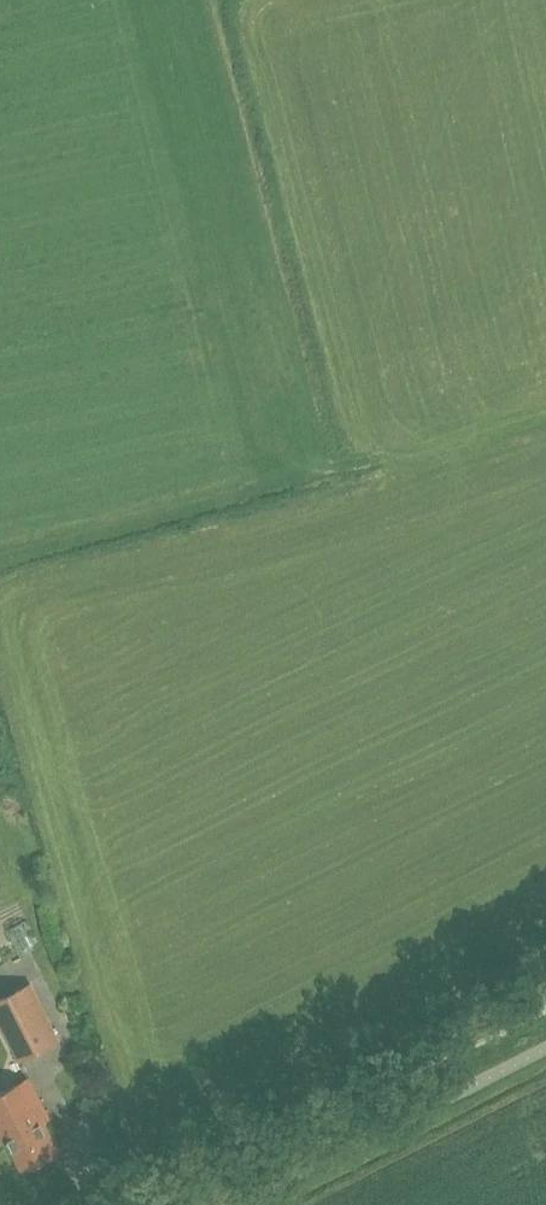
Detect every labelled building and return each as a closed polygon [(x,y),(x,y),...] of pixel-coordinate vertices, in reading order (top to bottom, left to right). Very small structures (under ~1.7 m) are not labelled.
[(20,1062),(63,1040),(33,982),(0,998),(0,1022),(20,1062)] [(44,1087),(80,1072),(69,1046),(33,1061),(44,1087)] [(22,1170),(61,1150),(45,1120),(50,1117),(29,1076),(0,1091),(0,1138),(2,1142),(6,1140),(22,1170)]
